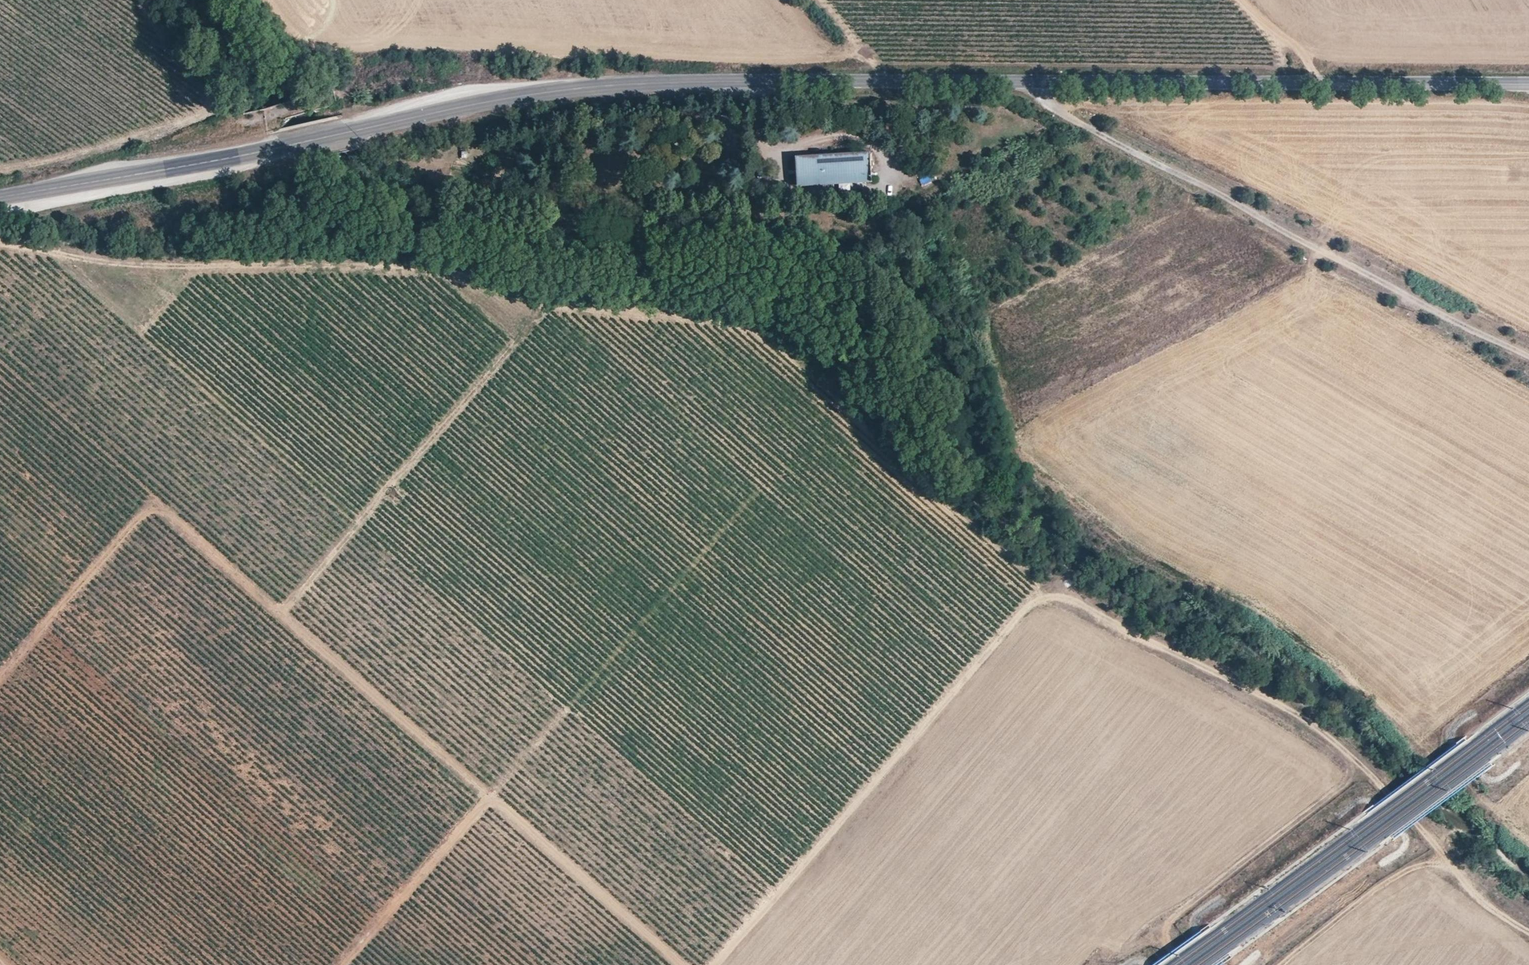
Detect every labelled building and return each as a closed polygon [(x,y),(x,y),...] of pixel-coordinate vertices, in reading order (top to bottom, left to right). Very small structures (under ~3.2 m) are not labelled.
[(795,155),(797,184),(871,181),(870,151),(795,155)] [(919,175),(920,184),(934,182),(933,173),(919,175)]
